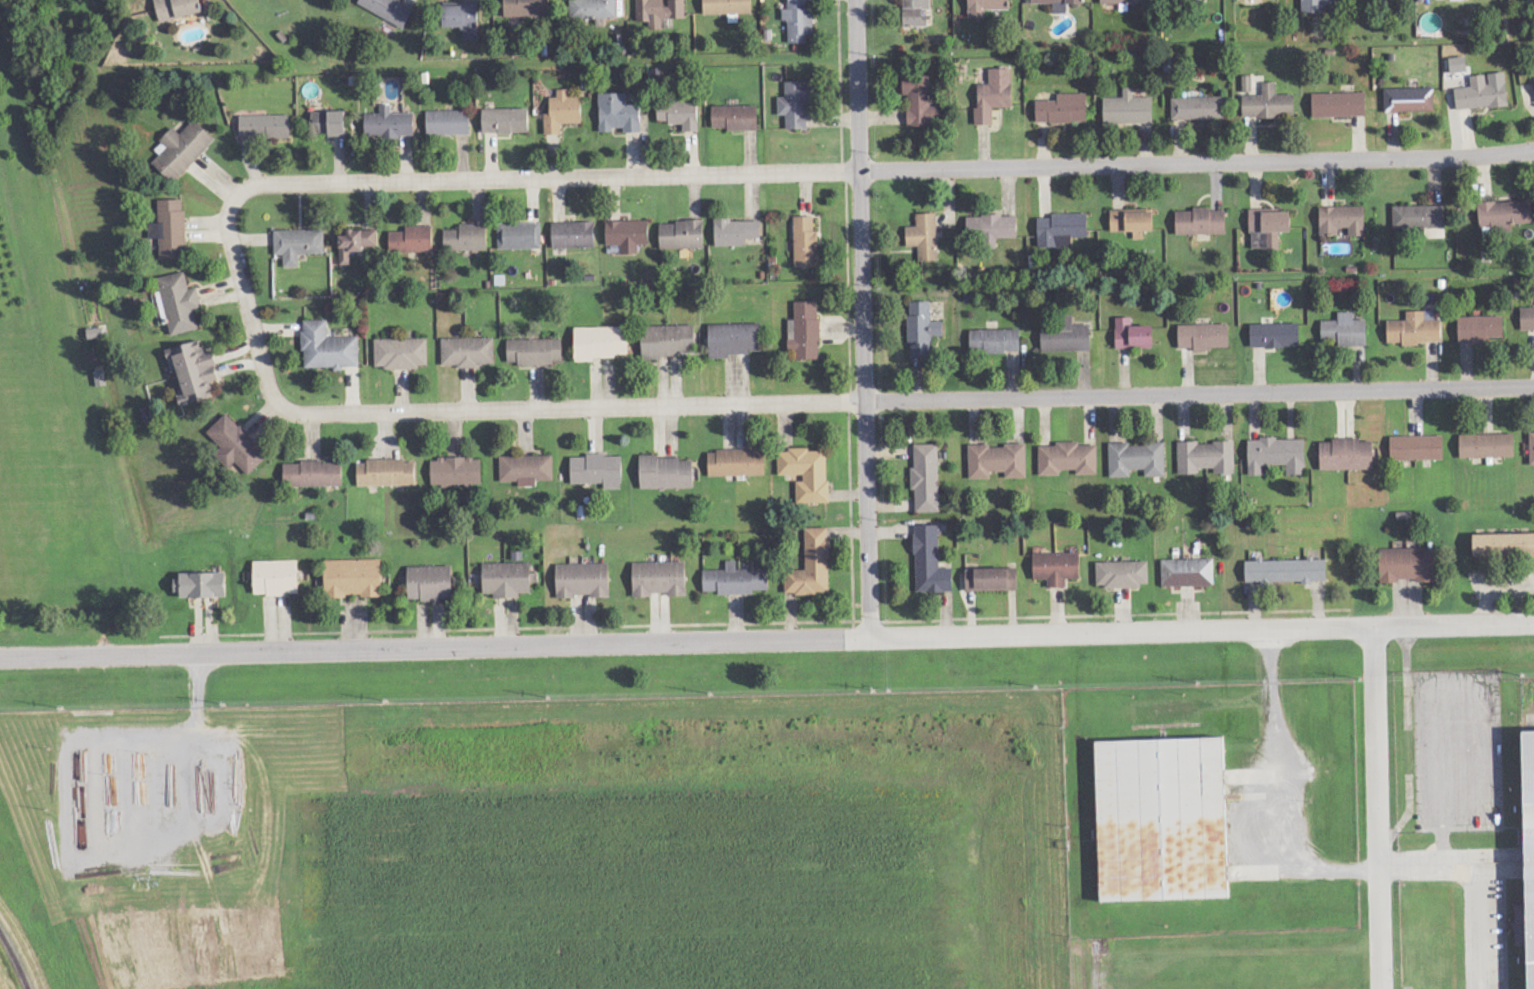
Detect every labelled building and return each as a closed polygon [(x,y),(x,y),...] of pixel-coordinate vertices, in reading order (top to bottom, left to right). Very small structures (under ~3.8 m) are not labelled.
[(159,22),(202,13),(200,0),(155,0),(159,22)] [(404,29),(415,8),(399,0),(359,0),(357,4),(404,29)] [(505,18),(549,17),(549,0),(505,0),(505,18)] [(616,0),(571,0),(571,18),(616,19),(616,0)] [(636,21),(647,22),(647,28),(662,29),(663,19),(685,19),(685,0),(636,0),(636,21)] [(704,15),(752,14),(752,0),(704,0),(704,15)] [(807,9),(807,0),(789,0),(789,9),(782,9),(783,21),(788,21),(788,43),(807,43),(807,36),(814,36),(813,8),(807,9)] [(929,26),(929,12),(931,12),(931,0),(904,0),(904,27),(929,26)] [(969,19),(986,18),(985,11),(1010,10),(1010,0),(969,0),(969,19)] [(1067,4),(1084,4),(1084,0),(1032,0),(1032,4),(1053,4),(1053,13),(1067,13),(1067,4)] [(1303,12),(1335,11),(1335,0),(1302,0),(1303,12)] [(478,4),(444,5),(444,28),(463,28),(463,40),(478,40),(478,4)] [(1013,108),(1012,69),(989,69),(989,85),(978,85),(979,109),(974,109),(975,126),(993,125),(993,108),(1013,108)] [(908,127),(941,126),(941,106),(930,107),(930,75),(903,76),(903,96),(908,96),(908,127)] [(1457,111),(1509,106),(1506,82),(1487,85),(1486,75),(1470,76),(1472,87),(1455,89),(1457,111)] [(1243,93),(1253,93),(1252,76),(1242,76),(1243,93)] [(808,130),(808,101),(815,101),(815,82),(785,82),(785,98),(778,98),(778,115),(786,115),(786,130),(808,130)] [(1263,95),(1243,95),(1243,118),(1295,117),(1294,95),(1277,95),(1277,82),(1263,83),(1263,95)] [(1153,124),(1153,97),(1134,98),(1133,88),(1123,88),(1123,98),(1104,98),(1104,125),(1153,124)] [(1384,89),(1385,112),(1434,111),(1434,88),(1384,89)] [(582,124),(582,97),(570,97),(570,90),(557,90),(557,97),(550,98),(551,114),(544,114),(545,135),(562,135),(562,124),(582,124)] [(600,133),(613,133),(613,129),(624,128),(624,133),(641,133),(641,105),(626,106),(626,93),(599,94),(600,133)] [(1312,94),(1313,118),(1366,117),(1366,93),(1312,94)] [(1087,94),(1057,94),(1058,100),(1036,101),(1037,123),(1087,123),(1087,94)] [(1225,97),(1171,98),(1172,121),(1226,120),(1225,97)] [(699,102),(658,102),(658,123),(683,123),(684,132),(699,131),(699,102)] [(365,138),(414,137),(414,113),(392,113),(391,105),(380,105),(380,113),(365,114),(365,138)] [(758,106),(712,107),(713,131),(759,130),(758,106)] [(483,110),(483,134),(529,133),(529,109),(483,110)] [(427,136),(471,135),(470,110),(427,111),(427,136)] [(345,111),(312,112),(313,136),(346,135),(345,111)] [(240,116),(240,139),(290,138),(290,115),(240,116)] [(153,163),(174,184),(216,140),(195,120),(181,134),(174,128),(154,149),(160,155),(153,163)] [(186,259),(185,200),(159,200),(159,223),(150,224),(150,240),(159,240),(160,260),(186,259)] [(1533,223),(1532,200),(1479,203),(1481,233),(1512,231),(1512,224),(1533,223)] [(1393,207),(1394,230),(1445,229),(1445,206),(1393,207)] [(1320,207),(1321,236),(1339,236),(1339,229),(1350,229),(1350,237),(1366,236),(1365,207),(1320,207)] [(1176,211),(1177,235),(1227,234),(1227,210),(1176,211)] [(1111,233),(1133,232),(1134,240),(1144,240),(1144,232),(1154,232),(1154,211),(1111,212),(1111,233)] [(1292,211),(1250,212),(1250,233),(1259,232),(1259,248),(1279,248),(1279,234),(1292,233),(1292,211)] [(917,214),(917,227),(907,227),(907,247),(918,247),(919,262),(939,262),(937,214),(917,214)] [(1072,249),(1072,238),(1089,238),(1088,214),(1052,214),(1052,218),(1038,219),(1039,250),(1072,249)] [(1018,216),(967,216),(967,235),(984,235),(984,247),(998,247),(998,239),(1017,239),(1018,216)] [(794,267),(818,267),(819,231),(814,231),(815,217),(795,217),(794,267)] [(761,220),(715,221),(715,247),(746,247),(746,239),(761,239),(761,220)] [(649,221),(607,222),(607,245),(621,245),(621,255),(639,255),(639,246),(650,245),(649,221)] [(596,247),(595,222),(552,223),(553,249),(596,247)] [(661,250),(704,249),(704,222),(660,223),(661,250)] [(542,249),(541,223),(497,224),(498,250),(542,249)] [(444,230),(444,251),(487,250),(487,224),(459,225),(459,230),(444,230)] [(405,227),(405,232),(389,233),(390,253),(433,252),(432,227),(405,227)] [(274,231),(274,256),(283,256),(284,268),(300,268),(299,255),(324,254),(323,230),(274,231)] [(351,265),(350,252),(364,252),(364,248),(378,247),(378,230),(348,231),(348,236),(339,236),(340,265),(351,265)] [(172,337),(199,330),(194,311),(202,309),(197,288),(189,290),(185,272),(158,279),(172,337)] [(788,320),(789,349),(798,349),(798,360),(820,360),(819,302),(795,302),(795,320),(788,320)] [(944,322),(932,322),(931,302),(909,302),(910,357),(933,357),(933,338),(944,338),(944,322)] [(1533,331),(1533,308),(1521,308),(1521,331),(1533,331)] [(1388,321),(1388,345),(1442,344),(1442,320),(1434,320),(1433,311),(1406,312),(1407,321),(1388,321)] [(1367,346),(1366,320),(1354,320),(1354,312),(1338,312),(1338,321),(1322,321),(1322,342),(1339,342),(1340,346),(1367,346)] [(1041,326),(1042,352),(1091,351),(1091,325),(1073,325),(1073,316),(1061,316),(1061,326),(1041,326)] [(1459,344),(1489,343),(1489,339),(1504,338),(1504,317),(1459,318),(1459,344)] [(1116,318),(1116,349),(1154,348),(1154,326),(1133,327),(1133,318),(1116,318)] [(359,368),(359,337),(328,337),(328,321),(303,321),(304,369),(359,368)] [(762,324),(709,325),(710,359),(729,359),(729,354),(762,354),(762,324)] [(1300,324),(1251,325),(1251,348),(1300,347),(1300,324)] [(1179,350),(1230,350),(1229,325),(1179,325),(1179,350)] [(643,358),(695,357),(695,326),(642,326),(643,358)] [(575,360),(629,359),(629,327),(575,328),(575,360)] [(1021,353),(1021,329),(971,330),(971,354),(1021,353)] [(495,366),(494,338),(441,339),(442,368),(495,366)] [(375,370),(419,369),(419,366),(428,366),(427,339),(374,340),(375,370)] [(562,339),(507,341),(507,367),(562,365),(562,339)] [(180,407),(214,398),(210,383),(220,380),(213,351),(204,354),(201,341),(166,351),(168,360),(175,358),(182,386),(175,388),(180,407)] [(246,478),(269,456),(227,414),(207,434),(222,449),(219,451),(246,478)] [(1515,458),(1515,434),(1460,435),(1460,459),(1515,458)] [(1444,460),(1444,436),(1391,437),(1391,461),(1444,460)] [(1305,439),(1248,439),(1248,476),(1261,476),(1261,466),(1286,466),(1286,476),(1305,476),(1305,439)] [(1321,471),(1374,470),(1374,440),(1321,441),(1321,471)] [(1178,475),(1200,475),(1200,469),(1215,469),(1215,475),(1235,475),(1235,442),(1178,443),(1178,475)] [(1039,477),(1061,476),(1061,471),(1076,470),(1076,475),(1098,475),(1098,446),(1080,446),(1080,443),(1056,443),(1056,447),(1039,447),(1039,477)] [(1109,444),(1110,479),(1131,478),(1131,470),(1145,470),(1145,477),(1166,477),(1165,443),(1109,444)] [(940,513),(939,445),(915,445),(915,468),(911,468),(911,490),(915,490),(916,513),(940,513)] [(1027,445),(969,446),(969,480),(991,479),(991,473),(1005,473),(1006,479),(1027,479),(1027,445)] [(708,477),(765,476),(765,450),(708,451),(708,477)] [(828,503),(828,450),(778,451),(778,477),(796,477),(797,504),(828,503)] [(518,482),(518,487),(537,487),(537,481),(553,481),(552,455),(499,457),(500,483),(518,482)] [(571,484),(604,484),(604,490),(622,490),(622,456),(571,456),(571,484)] [(482,485),(481,458),(431,459),(431,486),(482,485)] [(640,459),(641,490),(694,488),(693,458),(640,459)] [(357,487),(416,486),(415,463),(405,463),(405,460),(357,461),(357,487)] [(284,463),(284,487),(342,486),(342,462),(284,463)] [(939,526),(915,527),(917,594),(954,593),(953,569),(940,569),(939,526)] [(831,594),(829,528),(805,529),(806,571),(785,571),(786,596),(831,594)] [(1475,558),(1533,558),(1533,534),(1475,535),(1475,558)] [(1436,582),(1435,549),(1381,549),(1381,582),(1436,582)] [(1067,580),(1081,579),(1080,553),(1034,555),(1035,580),(1049,580),(1049,589),(1067,589),(1067,580)] [(383,597),(382,560),(325,561),(326,598),(383,597)] [(1163,587),(1215,587),(1215,560),(1162,561),(1163,587)] [(1327,560),(1246,561),(1246,584),(1327,583),(1327,560)] [(300,595),(299,561),(254,562),(255,596),(300,595)] [(769,570),(737,570),(737,561),(726,562),(726,570),(703,571),(704,593),(718,593),(718,595),(769,594),(769,570)] [(633,563),(634,598),(652,598),(652,596),(687,595),(686,562),(633,563)] [(1150,588),(1149,562),(1097,563),(1097,589),(1150,588)] [(531,594),(530,563),(482,564),(483,595),(493,595),(493,599),(520,598),(520,594),(531,594)] [(610,597),(609,564),(556,565),(557,598),(610,597)] [(453,601),(452,567),(408,567),(409,601),(453,601)] [(967,592),(1019,591),(1019,569),(967,570),(967,592)] [(227,598),(226,573),(177,574),(178,600),(227,598)] [(1525,734),(1529,907),(1515,907),(1517,948),(1530,948),(1532,988),(1533,988),(1533,734),(1525,734)] [(1230,900),(1225,739),(1097,743),(1102,903),(1230,900)]
